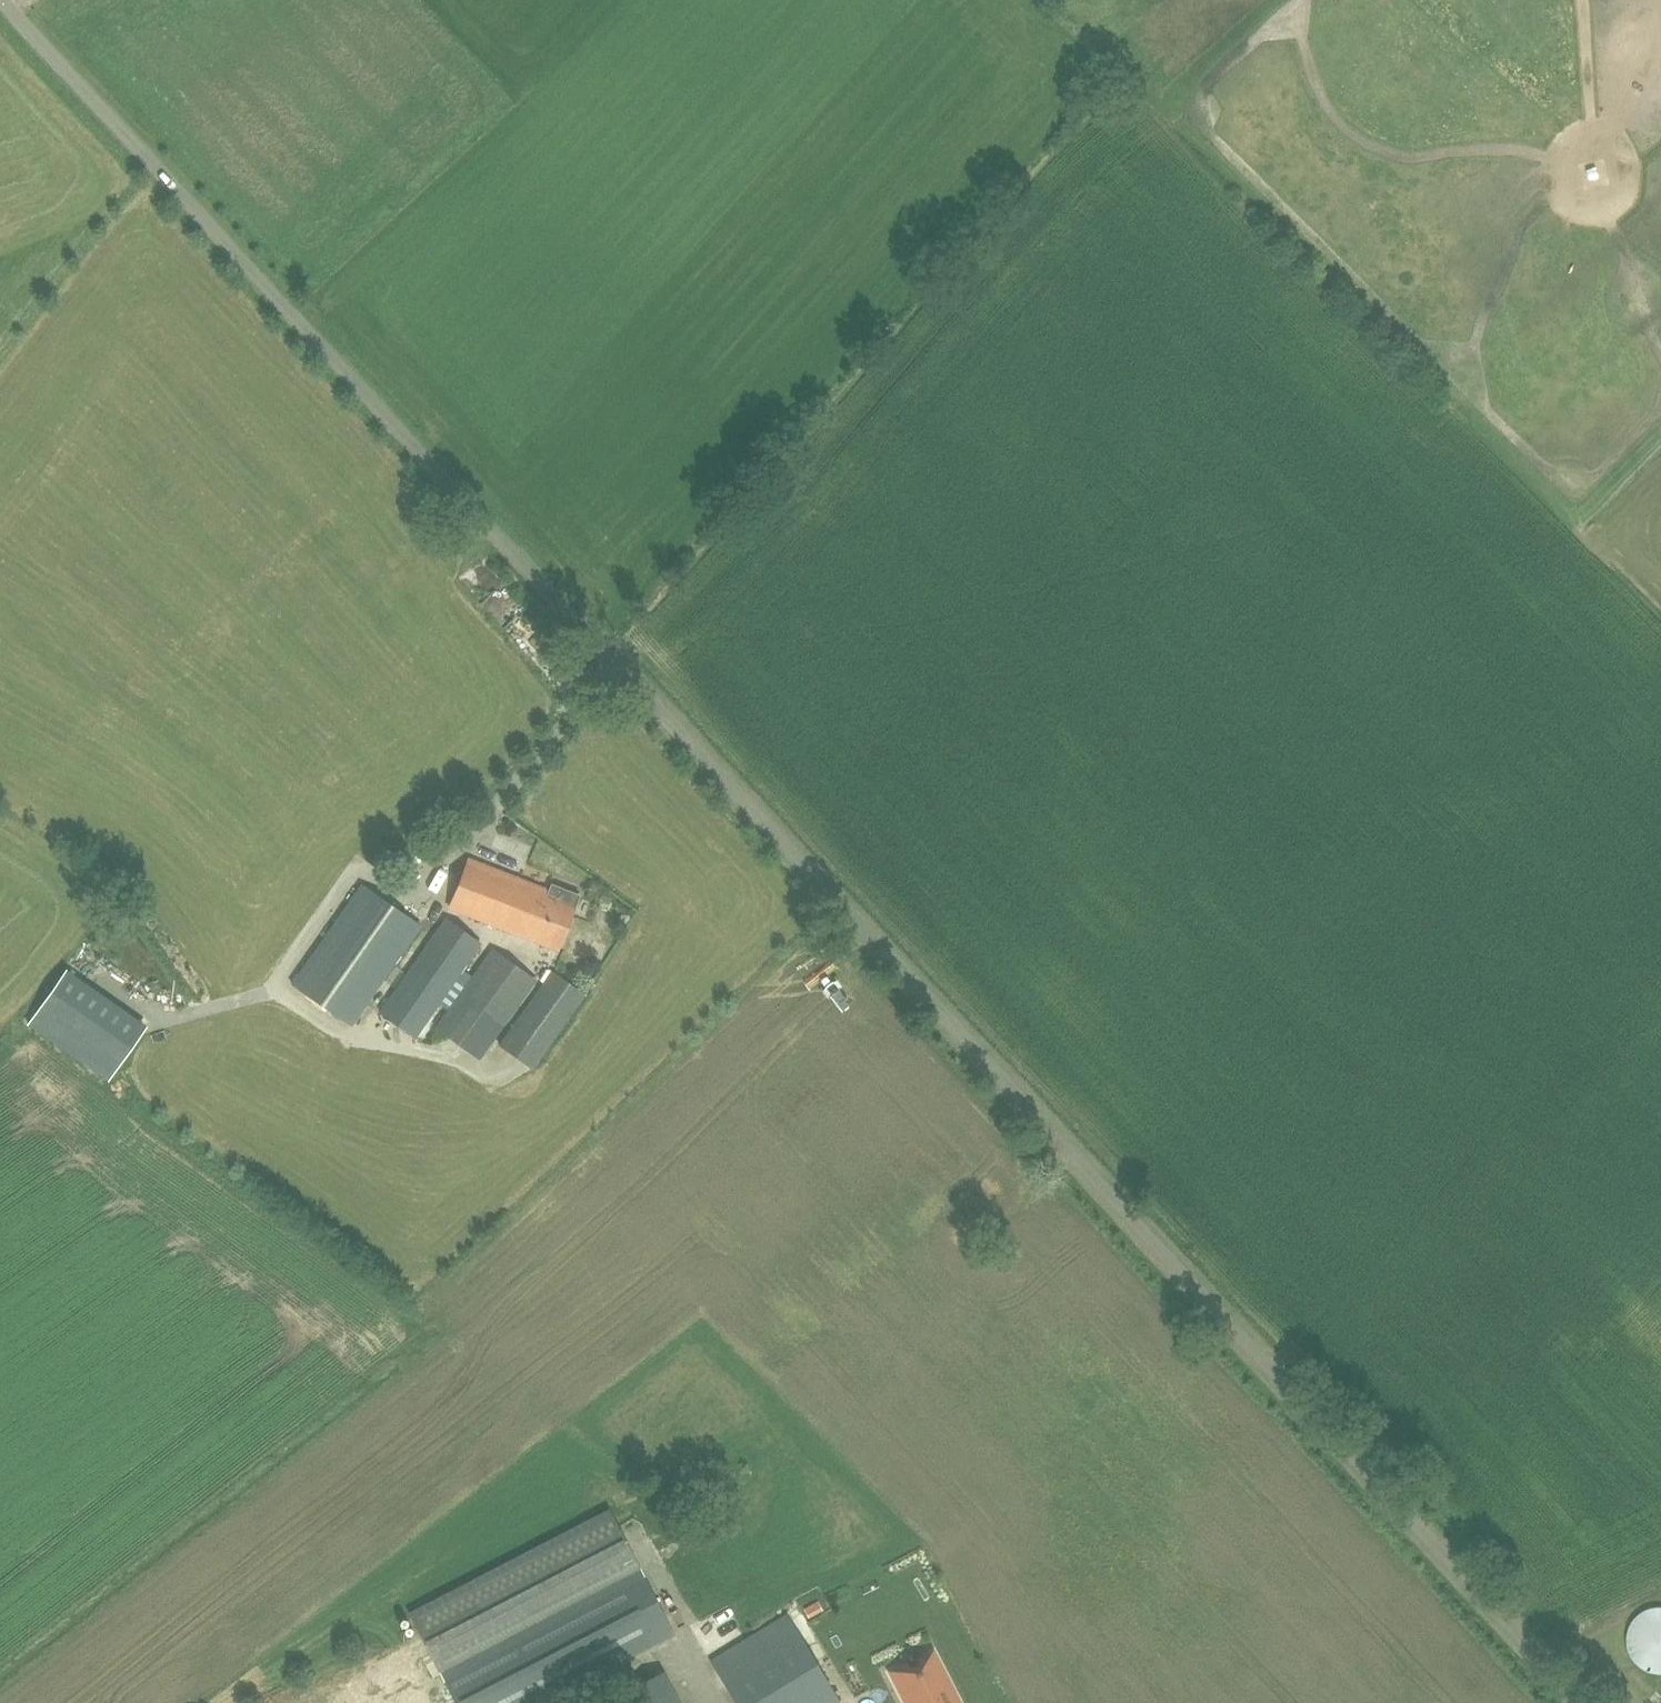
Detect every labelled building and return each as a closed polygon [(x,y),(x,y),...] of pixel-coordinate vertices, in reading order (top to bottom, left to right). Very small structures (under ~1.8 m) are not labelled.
[(468,859),(450,907),(558,950),(579,894),(551,883),(548,890),(468,859)] [(420,925),(361,883),(291,982),(351,1024),(420,925)] [(480,943),(445,919),(380,1013),(416,1037),(480,943)] [(536,981),(493,950),(437,1027),(480,1058),(536,981)] [(584,995),(568,983),(552,971),(500,1044),(533,1067),(584,995)] [(56,987),(32,1023),(107,1074),(132,1037),(56,987)] [(440,1669),(458,1702),(537,1702),(674,1633),(611,1510),(411,1613),(440,1669)] [(1628,1632),(1627,1643),(1630,1654),(1636,1663),(1645,1669),(1655,1673),(1660,1673),(1660,1607),(1650,1609),(1640,1614),(1633,1622),(1628,1632)] [(839,1701),(787,1615),(711,1660),(737,1702),(835,1702),(839,1701)] [(892,1675),(906,1702),(916,1702),(918,1702),(957,1702),(933,1655),(920,1661),(923,1667),(920,1668),(919,1666),(913,1669),(914,1671),(910,1673),(908,1667),(892,1675)] [(662,1672),(616,1695),(620,1702),(678,1702),(662,1672)]
